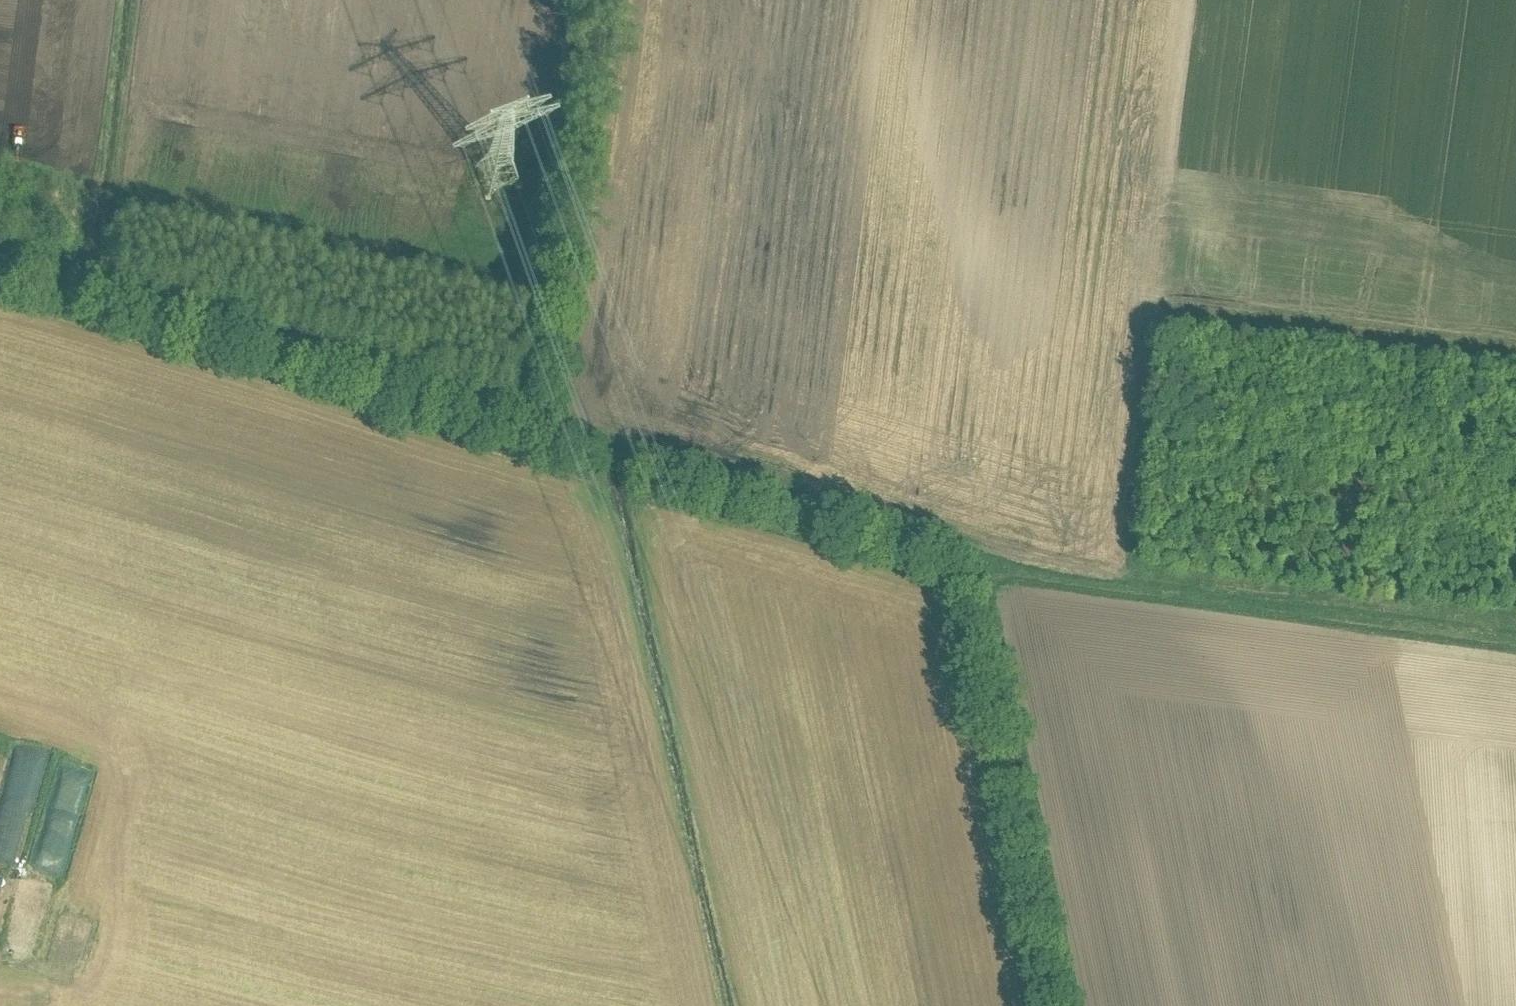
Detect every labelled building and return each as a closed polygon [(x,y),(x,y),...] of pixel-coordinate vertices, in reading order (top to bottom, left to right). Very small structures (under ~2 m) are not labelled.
[(16,992),(0,989),(0,1005),(13,1005),(16,992)]
